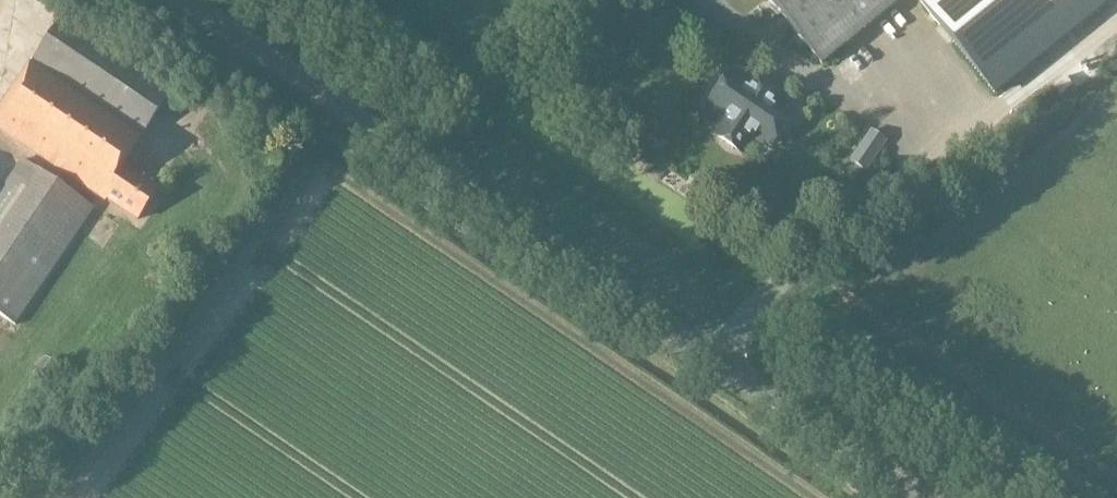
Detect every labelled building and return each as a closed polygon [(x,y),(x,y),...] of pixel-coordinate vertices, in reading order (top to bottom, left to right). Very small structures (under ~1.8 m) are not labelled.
[(820,65),(900,0),(768,0),(820,65)] [(994,93),(1109,0),(923,0),(994,93)] [(152,83),(142,77),(60,21),(0,110),(0,131),(100,198),(102,196),(137,220),(157,191),(122,167),(170,95),(152,83)] [(152,83),(160,72),(151,65),(147,71),(146,71),(142,77),(152,83)] [(716,131),(744,150),(756,132),(773,144),(792,117),(774,105),(783,93),(755,74),(747,86),(728,73),(709,101),(728,114),(716,131)] [(1064,77),(1052,87),(1059,96),(1071,86),(1064,77)] [(871,131),(850,161),(865,171),(885,141),(871,131)] [(94,209),(21,161),(0,192),(0,315),(15,326),(94,209)]
